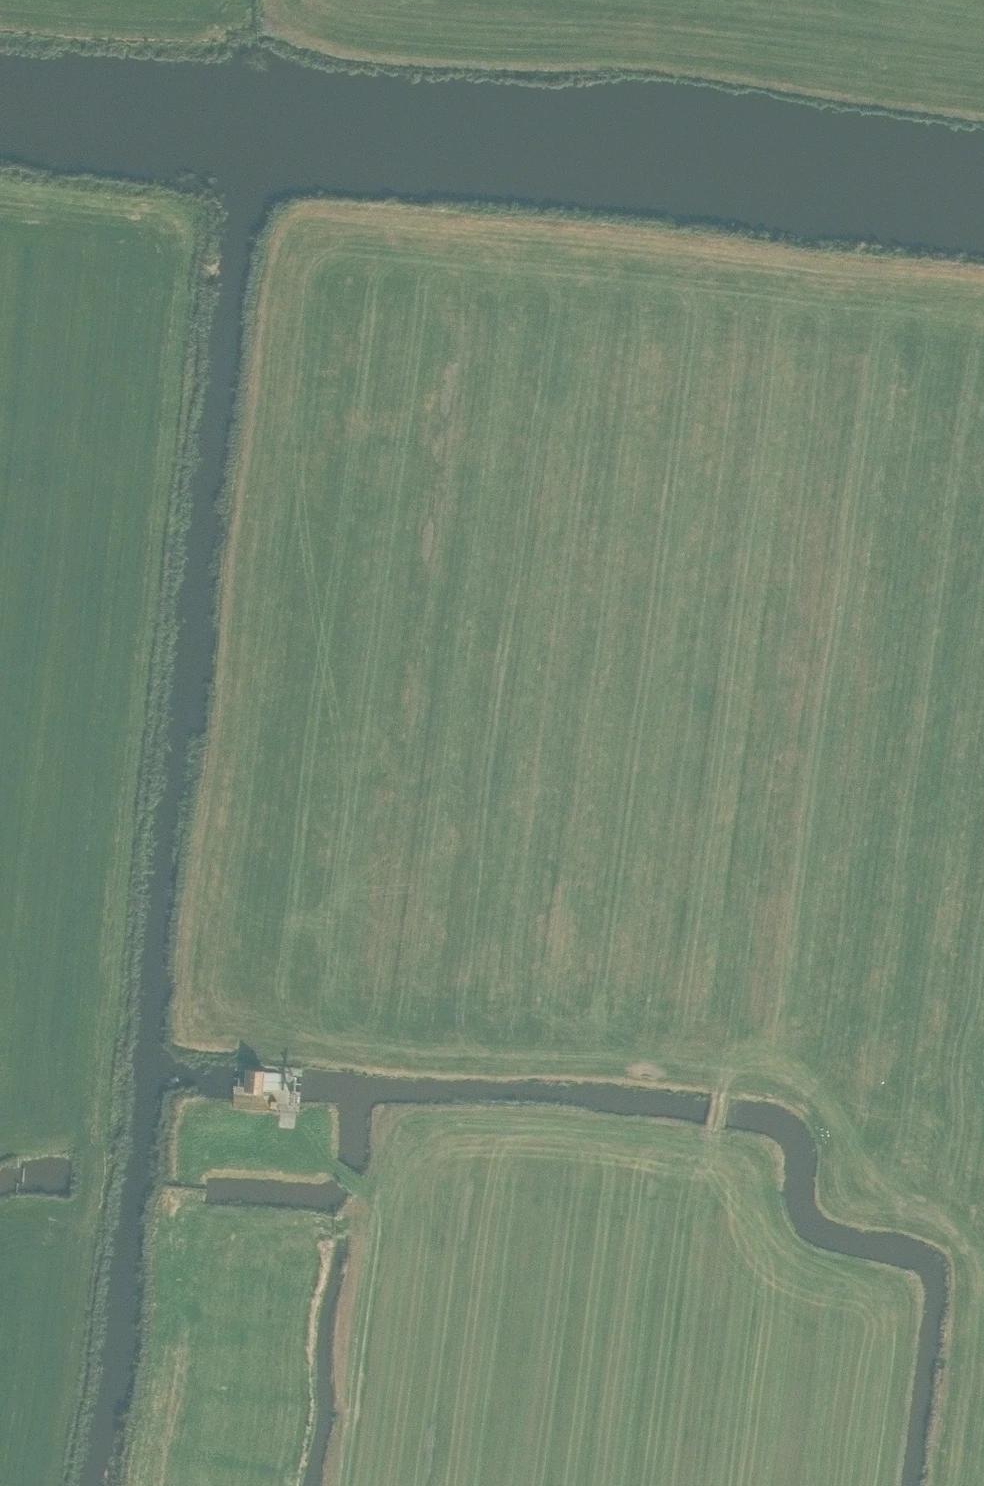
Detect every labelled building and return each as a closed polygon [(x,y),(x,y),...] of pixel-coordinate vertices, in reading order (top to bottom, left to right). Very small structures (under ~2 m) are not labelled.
[(244,1089),(261,1091),(263,1069),(246,1068),(244,1089)]
